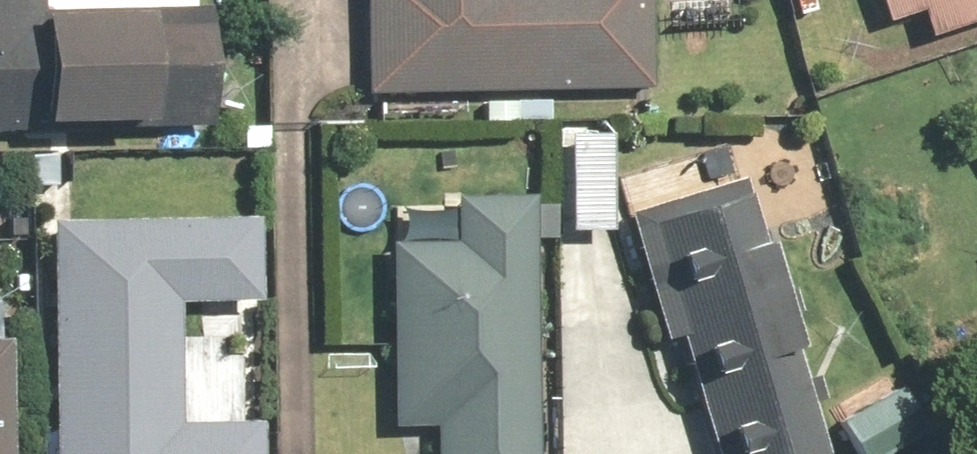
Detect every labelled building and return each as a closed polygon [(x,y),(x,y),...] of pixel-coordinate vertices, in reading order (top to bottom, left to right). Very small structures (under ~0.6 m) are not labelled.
[(201,135),(202,13),(47,12),(47,0),(0,0),(0,133),(201,135)] [(362,97),(482,98),(481,126),(514,126),(514,94),(644,93),(645,0),(362,0),(362,97)] [(881,30),(918,19),(926,41),(976,25),(976,0),(872,0),(881,30)] [(617,222),(635,292),(666,282),(713,453),(820,453),(747,186),(617,222)] [(390,248),(387,430),(434,431),(434,453),(537,453),(541,198),(453,196),(452,249),(390,248)] [(48,223),(48,453),(264,453),(264,423),(173,424),(172,310),(254,310),(255,223),(48,223)]
